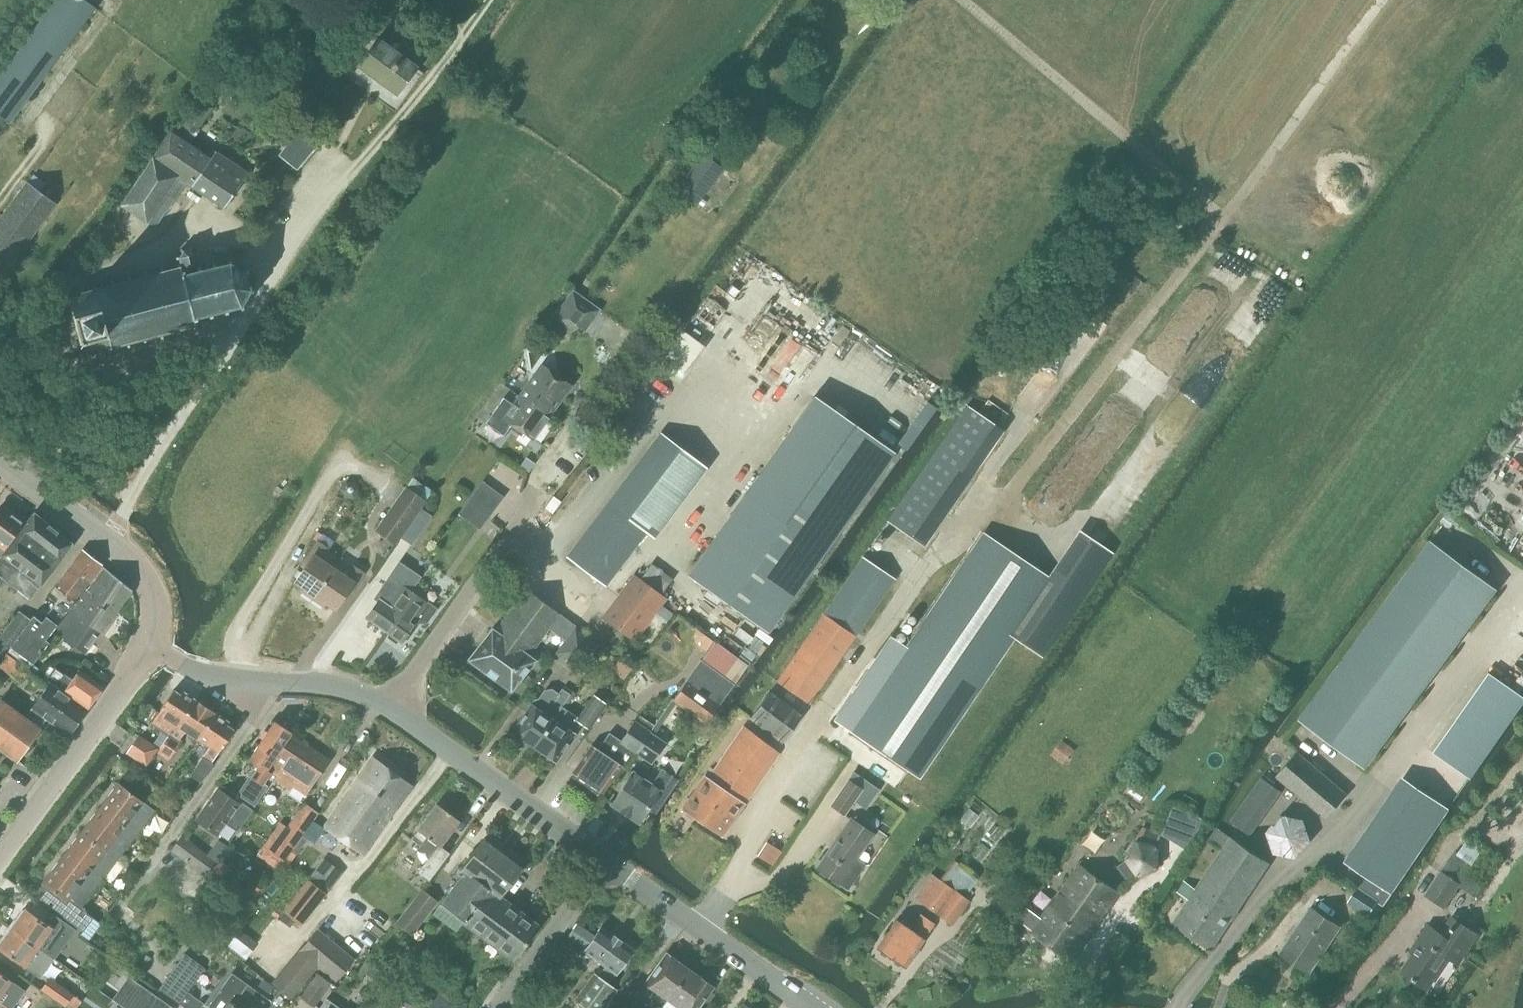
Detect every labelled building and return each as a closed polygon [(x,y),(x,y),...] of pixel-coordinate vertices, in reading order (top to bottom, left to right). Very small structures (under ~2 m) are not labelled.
[(3,72),(0,76),(0,118),(12,127),(99,10),(85,0),(57,0),(3,72)] [(397,93),(417,67),(378,38),(359,64),(397,93)] [(173,131),(154,158),(186,181),(224,207),(249,173),(231,160),(234,156),(230,153),(227,157),(215,149),(211,155),(196,147),(191,143),(202,128),(201,127),(215,108),(213,106),(216,102),(207,95),(204,99),(202,98),(187,119),(184,117),(174,131),(173,131)] [(299,130),(279,155),(298,170),(318,145),(299,130)] [(703,152),(676,188),(698,204),(725,169),(703,152)] [(122,203),(154,227),(186,181),(154,158),(122,203)] [(55,202),(26,182),(0,219),(0,255),(12,263),(55,202)] [(65,295),(68,298),(81,352),(81,357),(85,357),(85,355),(126,345),(127,347),(130,346),(130,343),(159,336),(160,338),(163,337),(162,334),(193,327),(194,330),(197,329),(195,321),(197,320),(197,315),(209,312),(210,317),(213,315),(212,311),(224,309),(225,313),(228,312),(227,307),(239,305),(240,309),(244,308),(244,298),(249,289),(253,291),(255,287),(251,285),(248,274),(251,270),(248,267),(244,271),(232,262),(232,258),(228,258),(228,262),(217,264),(216,260),(212,261),(212,265),(200,267),(200,262),(203,262),(203,258),(198,258),(198,253),(200,253),(200,250),(193,250),(193,246),(188,246),(188,250),(183,250),(181,247),(178,250),(181,252),(181,256),(177,256),(177,259),(180,259),(180,263),(178,263),(178,267),(148,274),(148,271),(145,271),(145,275),(115,282),(115,279),(112,280),(112,283),(72,293),(69,290),(65,295)] [(573,290),(551,321),(568,333),(576,323),(586,330),(601,309),(573,290)] [(655,359),(682,378),(704,346),(678,327),(655,359)] [(572,386),(541,364),(519,395),(551,416),(572,386)] [(505,398),(487,423),(505,436),(514,423),(535,438),(551,416),(519,395),(513,404),(505,398)] [(689,575),(769,631),(894,452),(814,396),(689,575)] [(890,519),(888,521),(924,545),(1003,430),(968,406),(967,408),(890,519)] [(647,533),(655,539),(709,469),(661,432),(566,555),(606,587),(647,533)] [(406,486),(375,531),(396,545),(427,500),(406,486)] [(487,520),(501,501),(481,486),(466,505),(487,520)] [(24,523),(1,506),(0,508),(0,554),(1,554),(24,523)] [(0,559),(0,588),(6,580),(31,600),(42,585),(73,544),(35,512),(3,556),(0,559)] [(861,738),(917,775),(1010,636),(1042,657),(1113,552),(1080,530),(1048,577),(994,540),(861,738)] [(1300,718),(1326,737),(1368,768),(1500,588),(1431,538),(1300,718)] [(301,566),(304,568),(295,582),(315,596),(335,566),(322,558),(328,549),(318,541),(301,566)] [(34,616),(31,619),(11,647),(33,664),(49,641),(46,639),(102,566),(83,550),(48,594),(58,602),(47,616),(43,622),(34,616)] [(811,701),(895,578),(864,556),(779,680),(811,701)] [(348,574),(335,566),(315,596),(335,610),(345,595),(348,597),(365,572),(355,565),(348,574)] [(89,590),(89,589),(55,632),(85,653),(133,590),(105,568),(89,590)] [(637,576),(636,578),(607,618),(637,640),(667,598),(663,595),(671,584),(650,568),(642,580),(637,576)] [(389,606),(380,599),(367,618),(389,633),(402,615),(397,612),(412,592),(403,586),(389,606)] [(496,631),(492,629),(468,660),(511,691),(535,657),(528,652),(557,611),(528,590),(496,631)] [(397,612),(402,615),(389,633),(402,643),(414,625),(413,624),(428,623),(439,608),(429,601),(428,603),(412,592),(397,612)] [(0,636),(0,658),(9,646),(11,647),(31,619),(20,611),(0,636)] [(600,644),(576,626),(556,653),(566,661),(574,651),(596,649),(600,644)] [(736,683),(749,665),(716,642),(675,700),(707,724),(736,683)] [(8,651),(0,661),(0,667),(22,685),(33,671),(8,651)] [(74,679),(57,667),(49,679),(89,707),(103,687),(80,671),(74,679)] [(1437,752),(1473,777),(1522,704),(1522,696),(1491,674),(1437,752)] [(24,720),(38,730),(47,718),(70,734),(88,709),(50,683),(32,708),(24,720)] [(532,705),(513,733),(534,747),(541,737),(559,710),(563,712),(566,708),(574,697),(570,694),(571,694),(563,688),(559,693),(552,688),(545,689),(538,698),(536,699),(532,705)] [(174,690),(152,723),(170,735),(177,725),(180,727),(197,700),(183,691),(181,694),(174,690)] [(749,718),(782,743),(803,715),(771,690),(749,718)] [(600,750),(592,744),(572,773),(603,794),(634,748),(638,751),(648,737),(651,732),(667,709),(641,691),(600,750)] [(559,710),(541,737),(534,747),(556,762),(575,734),(581,724),(590,730),(608,704),(594,694),(579,717),(566,708),(563,712),(559,710)] [(177,725),(170,735),(167,741),(158,755),(169,762),(182,742),(181,741),(187,731),(200,739),(217,713),(197,700),(180,727),(177,725)] [(17,760),(38,730),(24,720),(0,702),(0,747),(17,760)] [(200,739),(211,746),(195,771),(204,777),(235,728),(229,724),(231,722),(217,713),(200,739)] [(274,722),(249,759),(258,765),(251,776),(253,777),(245,789),(259,798),(268,785),(263,782),(271,770),(268,768),(289,737),(291,733),(274,722)] [(709,779),(706,776),(682,809),(723,836),(780,754),(745,728),(709,779)] [(651,732),(648,737),(638,751),(652,761),(665,742),(651,732)] [(289,737),(268,768),(271,770),(305,793),(328,759),(291,735),(292,733),(291,733),(289,737)] [(158,749),(139,736),(128,752),(147,765),(158,749)] [(1064,740),(1052,755),(1064,765),(1076,750),(1064,740)] [(1349,794),(1299,751),(1277,777),(1327,820),(1349,794)] [(414,785),(374,757),(326,828),(365,856),(414,785)] [(633,772),(612,804),(639,822),(649,808),(654,812),(677,778),(663,769),(656,781),(646,774),(643,778),(633,772)] [(850,779),(851,780),(833,806),(846,815),(856,800),(866,807),(878,791),(853,774),(850,779)] [(1262,776),(1231,821),(1251,835),(1282,790),(1262,776)] [(156,811),(119,782),(103,802),(140,831),(156,811)] [(219,789),(198,818),(197,820),(217,834),(226,822),(239,831),(254,809),(241,800),(239,803),(219,789)] [(1387,884),(1437,811),(1405,789),(1355,862),(1387,884)] [(321,813),(319,812),(327,799),(315,790),(306,803),(304,802),(288,826),(281,821),(257,855),(278,870),(284,862),(291,851),(301,840),(318,817),(321,813)] [(125,851),(140,831),(103,802),(88,822),(125,851)] [(427,837),(438,845),(418,873),(429,881),(450,853),(440,845),(459,820),(438,804),(412,839),(421,845),(427,837)] [(1283,814),(1268,832),(1274,854),(1297,858),(1312,841),(1305,819),(1283,814)] [(301,840),(291,851),(284,862),(289,866),(308,838),(313,842),(327,823),(318,817),(301,840)] [(850,819),(827,853),(817,868),(848,889),(865,865),(857,859),(874,834),(850,819)] [(110,871),(125,851),(88,822),(73,842),(110,871)] [(1143,827),(1124,858),(1128,859),(1140,875),(1159,868),(1158,848),(1163,833),(1143,827)] [(1179,892),(1191,900),(1175,923),(1213,948),(1270,863),(1217,827),(1209,839),(1224,850),(1199,888),(1187,880),(1179,892)] [(206,875),(216,861),(182,836),(172,850),(206,875)] [(439,905),(464,923),(463,924),(490,889),(499,896),(500,896),(521,867),(485,840),(463,869),(465,871),(439,905)] [(767,841),(758,855),(773,865),(782,851),(767,841)] [(95,891),(110,871),(73,842),(58,862),(95,891)] [(1457,849),(1443,871),(1427,895),(1445,906),(1459,885),(1477,897),(1493,873),(1457,849)] [(940,879),(932,873),(914,898),(953,925),(971,900),(967,897),(980,878),(954,859),(940,879)] [(42,882),(45,884),(37,894),(86,931),(96,919),(86,911),(87,910),(83,907),(95,891),(58,862),(42,882)] [(1018,920),(1033,930),(1032,932),(1073,961),(1120,892),(1079,863),(1042,917),(1027,907),(1018,920)] [(302,925),(327,893),(309,879),(284,911),(302,925)] [(241,889),(236,896),(250,906),(261,891),(254,886),(248,894),(241,889)] [(1380,900),(1360,888),(1351,902),(1371,914),(1380,900)] [(499,896),(490,889),(463,924),(514,960),(540,926),(500,896),(499,896)] [(265,892),(240,927),(252,936),(278,901),(265,892)] [(422,892),(398,924),(409,932),(417,923),(420,925),(437,903),(422,892)] [(15,924),(12,928),(55,958),(61,949),(54,943),(61,933),(26,909),(21,915),(20,914),(13,923),(15,924)] [(1340,927),(1311,909),(1282,952),(1311,971),(1340,927)] [(910,928),(897,919),(878,947),(906,967),(935,924),(920,913),(910,928)] [(1458,963),(1478,934),(1455,918),(1443,935),(1428,925),(1414,945),(1419,948),(1403,972),(1428,989),(1431,985),(1442,992),(1450,980),(1439,973),(1450,957),(1458,963)] [(594,974),(576,999),(587,1007),(604,1007),(617,990),(609,984),(616,974),(634,949),(602,927),(585,951),(606,966),(598,977),(594,974)] [(0,946),(0,949),(40,978),(55,958),(12,928),(7,936),(5,935),(0,942),(1,944),(0,946)] [(356,960),(319,930),(275,983),(294,998),(319,967),(338,982),(356,960)] [(236,936),(229,944),(246,958),(253,949),(236,936)] [(186,954),(160,989),(184,1007),(187,1003),(195,991),(191,989),(206,969),(186,954)] [(646,983),(631,1004),(637,1007),(642,1007),(656,990),(669,1000),(689,970),(667,954),(646,983)] [(367,960),(357,973),(363,978),(367,973),(390,990),(397,982),(367,960)] [(680,1007),(679,1007),(697,1007),(713,987),(689,970),(669,1000),(680,1007)] [(4,1004),(5,1002),(12,1007),(25,990),(0,972),(0,1002),(4,1004)] [(210,1007),(243,1007),(256,990),(233,973),(209,1007),(210,1007)] [(332,983),(319,973),(301,998),(314,1007),(332,983)] [(42,990),(65,1006),(73,995),(50,979),(42,990)] [(438,994),(429,1007),(431,1007),(459,1007),(450,1002),(457,993),(445,985),(438,994)] [(175,1004),(153,990),(141,1007),(172,1007),(175,1004)] [(195,991),(187,1003),(194,1007),(202,1007),(205,1004),(199,999),(201,996),(195,991)] [(409,996),(403,1004),(409,1007),(419,1007),(421,1005),(409,996)] [(327,998),(320,1007),(341,1007),(327,998)]
